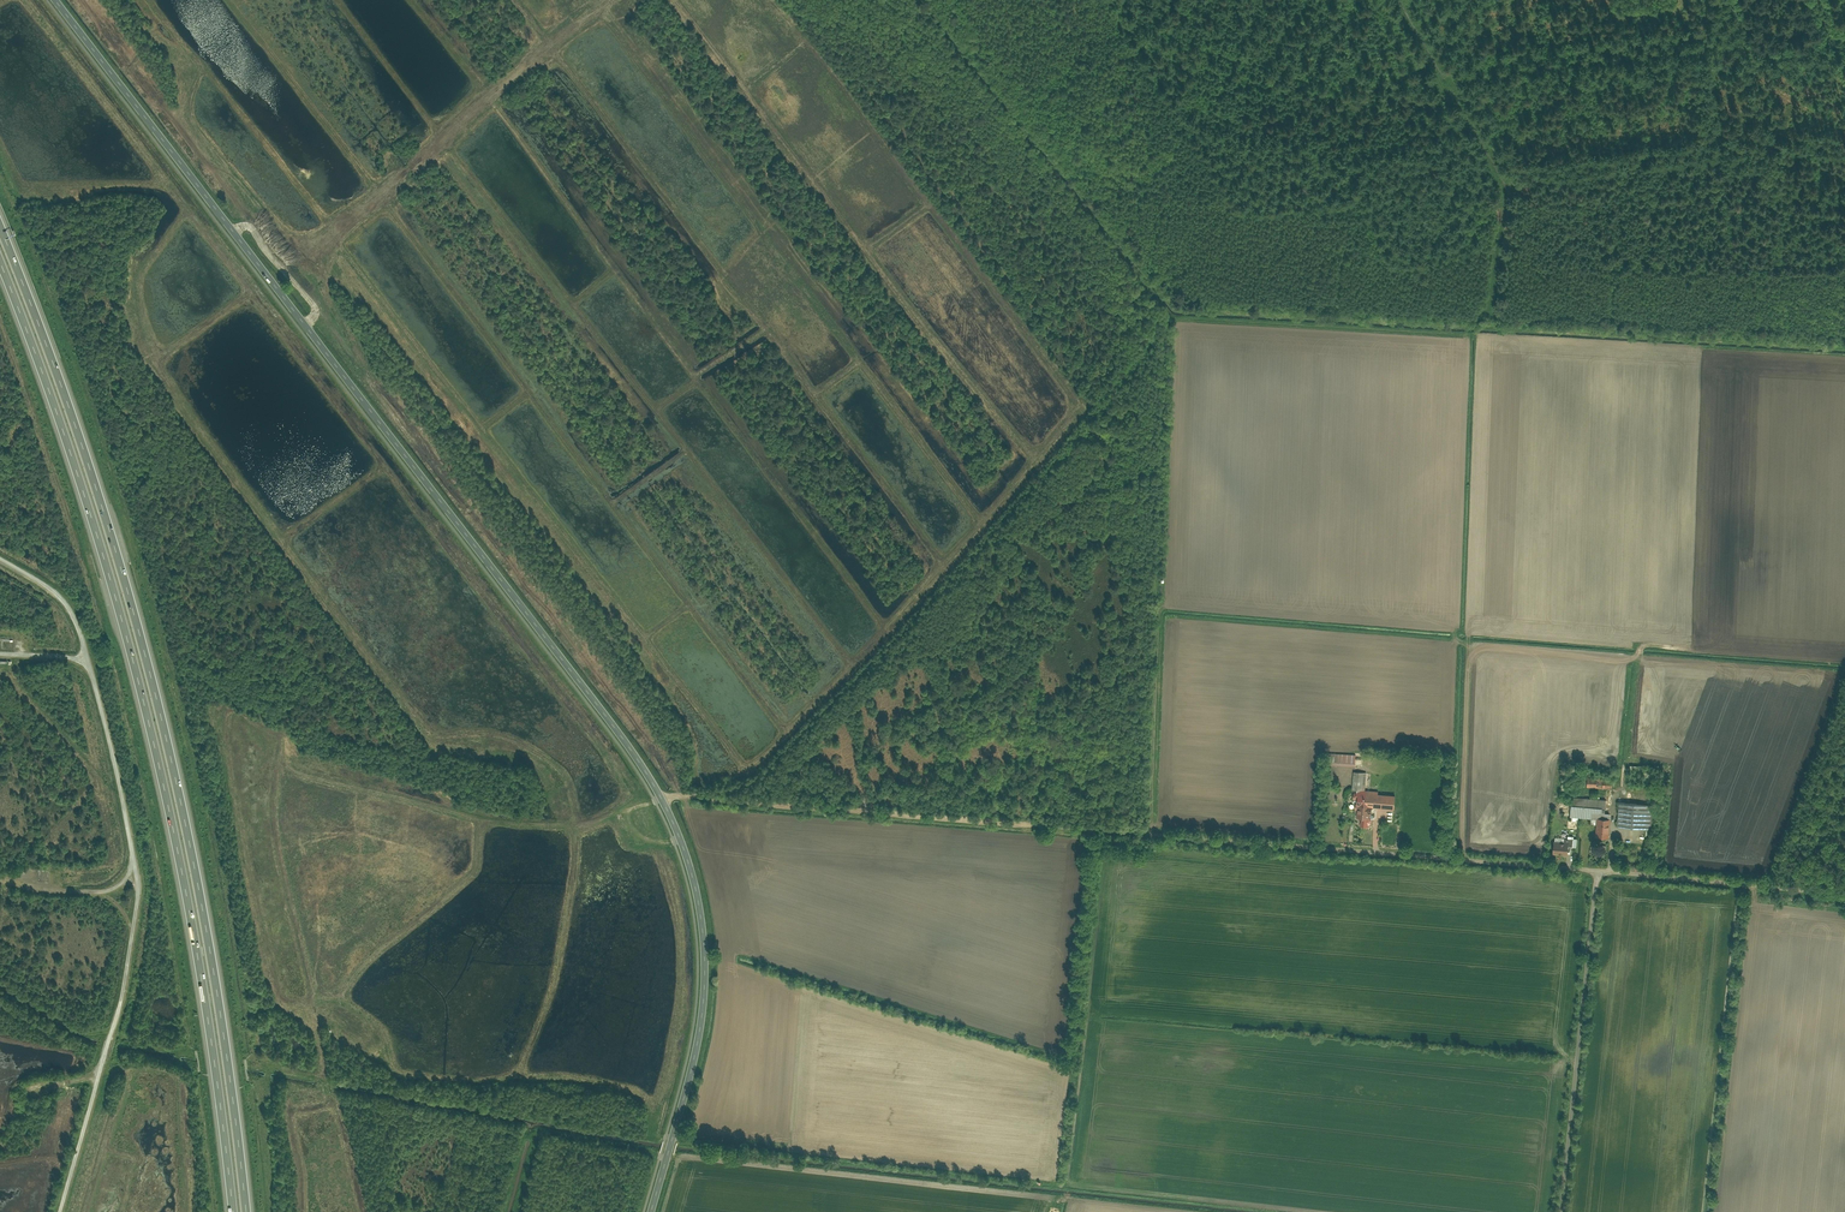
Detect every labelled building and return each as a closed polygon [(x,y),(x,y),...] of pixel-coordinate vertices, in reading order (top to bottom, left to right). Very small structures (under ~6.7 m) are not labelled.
[(1338,762),(1358,762),(1358,753),(1338,753),(1338,762)] [(1394,812),(1395,798),(1379,797),(1379,794),(1359,792),(1357,820),(1371,822),(1372,810),(1394,812)] [(1606,814),(1607,802),(1574,799),(1573,811),(1606,814)] [(1653,807),(1621,804),(1619,826),(1651,829),(1653,807)] [(1608,840),(1610,822),(1600,821),(1599,839),(1608,840)] [(1568,844),(1555,843),(1554,855),(1567,856),(1568,844)]
